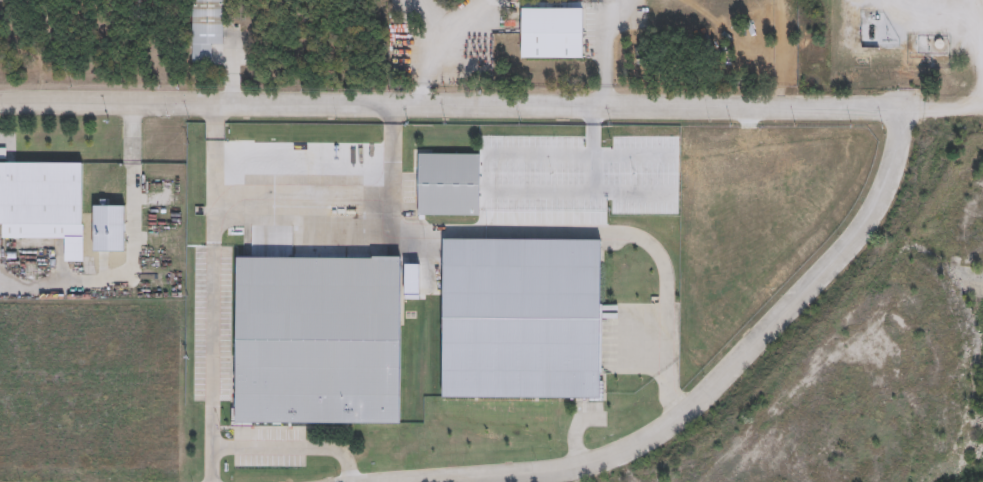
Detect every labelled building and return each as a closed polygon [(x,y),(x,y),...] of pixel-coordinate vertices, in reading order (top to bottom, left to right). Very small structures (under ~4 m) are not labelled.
[(190,62),(190,0),(221,0),(221,43),(209,43),(209,62),(190,62)] [(581,9),(579,59),(518,57),(520,7),(581,9)] [(427,215),(417,215),(417,173),(417,156),(478,155),(478,215),(427,215)] [(21,225),(0,225),(0,162),(18,162),(77,162),(78,224),(51,224),(51,238),(21,239),(21,225)] [(600,396),(442,399),(439,237),(597,233),(600,396)] [(334,246),(334,255),(398,255),(398,260),(398,423),(232,423),(233,258),(307,259),(307,257),(307,246),(334,246)]
